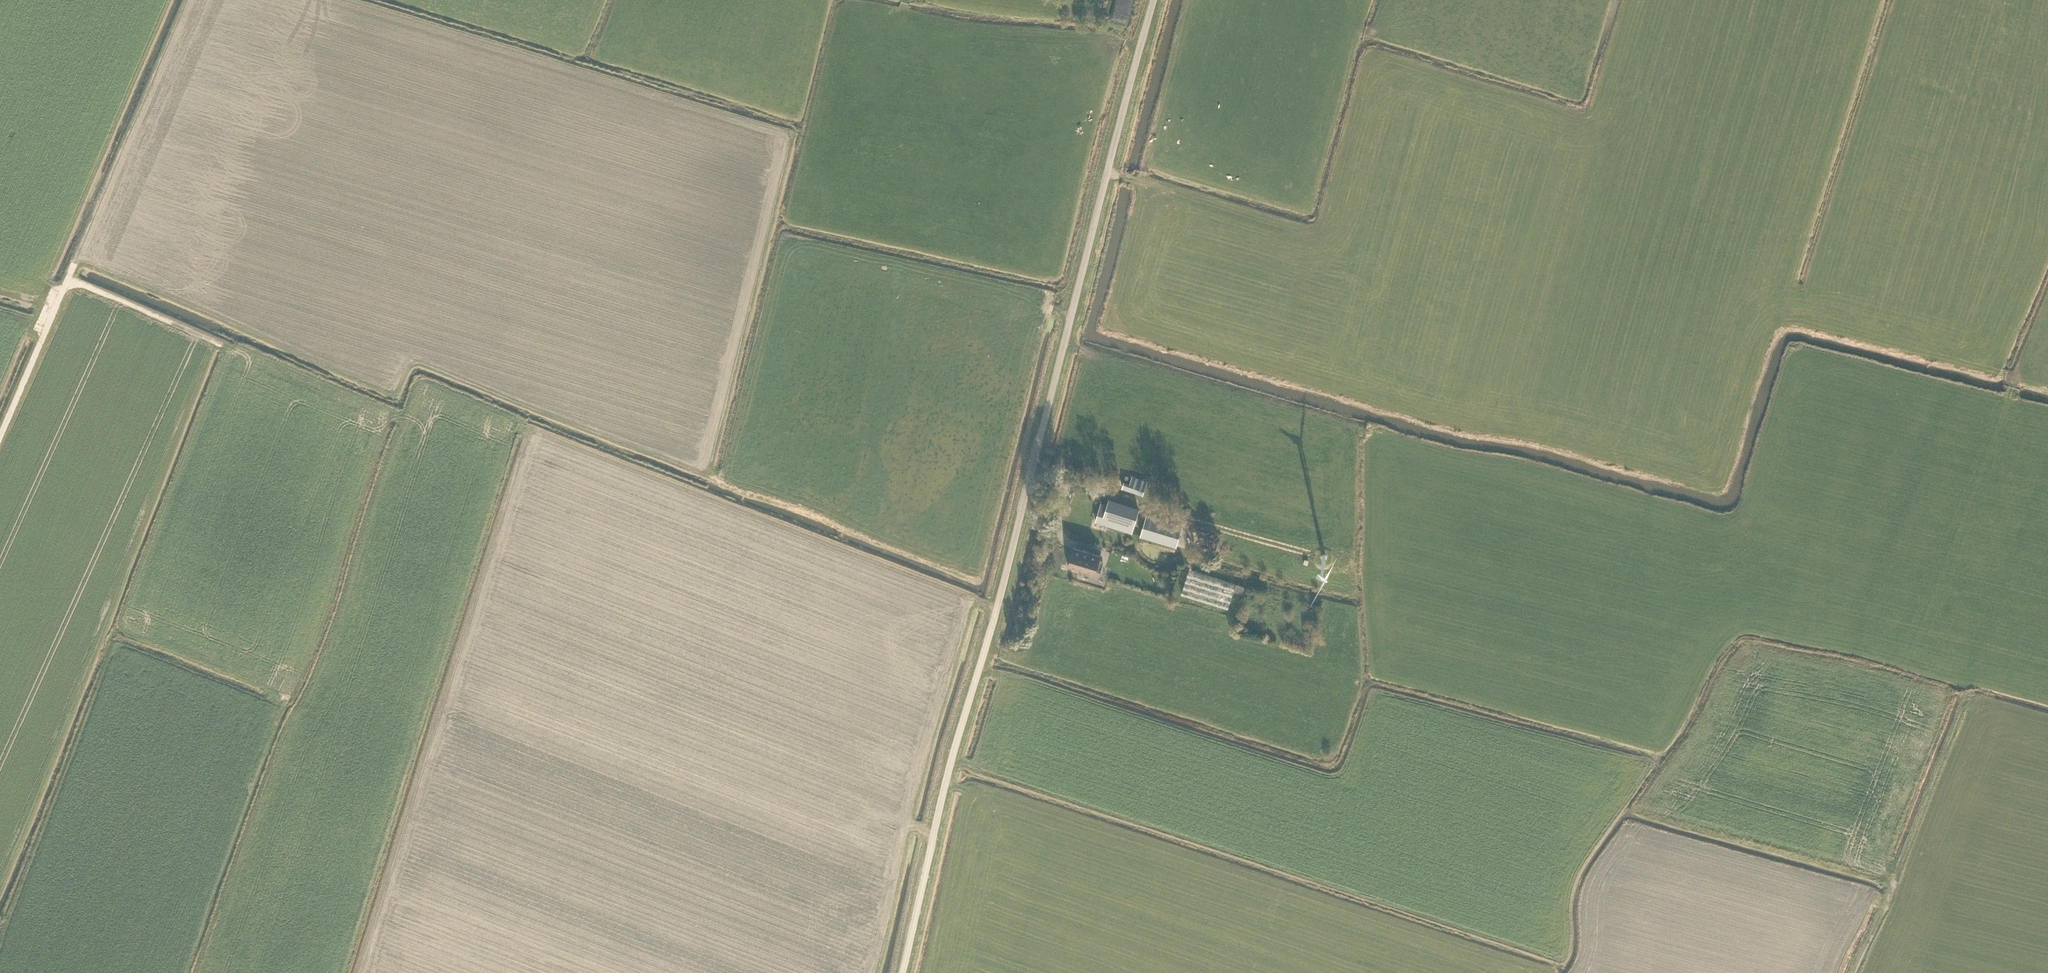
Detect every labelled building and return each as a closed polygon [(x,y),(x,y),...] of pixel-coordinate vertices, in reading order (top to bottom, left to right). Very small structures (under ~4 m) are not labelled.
[(1129,482),(1124,480),(1122,487),(1144,494),(1148,481),(1132,475),(1129,482)] [(1101,505),(1096,523),(1132,534),(1140,510),(1109,501),(1108,507),(1101,505)] [(1182,525),(1147,515),(1141,535),(1176,546),(1182,525)] [(1100,556),(1073,548),(1067,566),(1094,574),(1100,556)] [(1189,572),(1181,596),(1228,611),(1235,586),(1189,572)] [(1245,586),(1237,584),(1234,591),(1242,594),(1245,586)]
